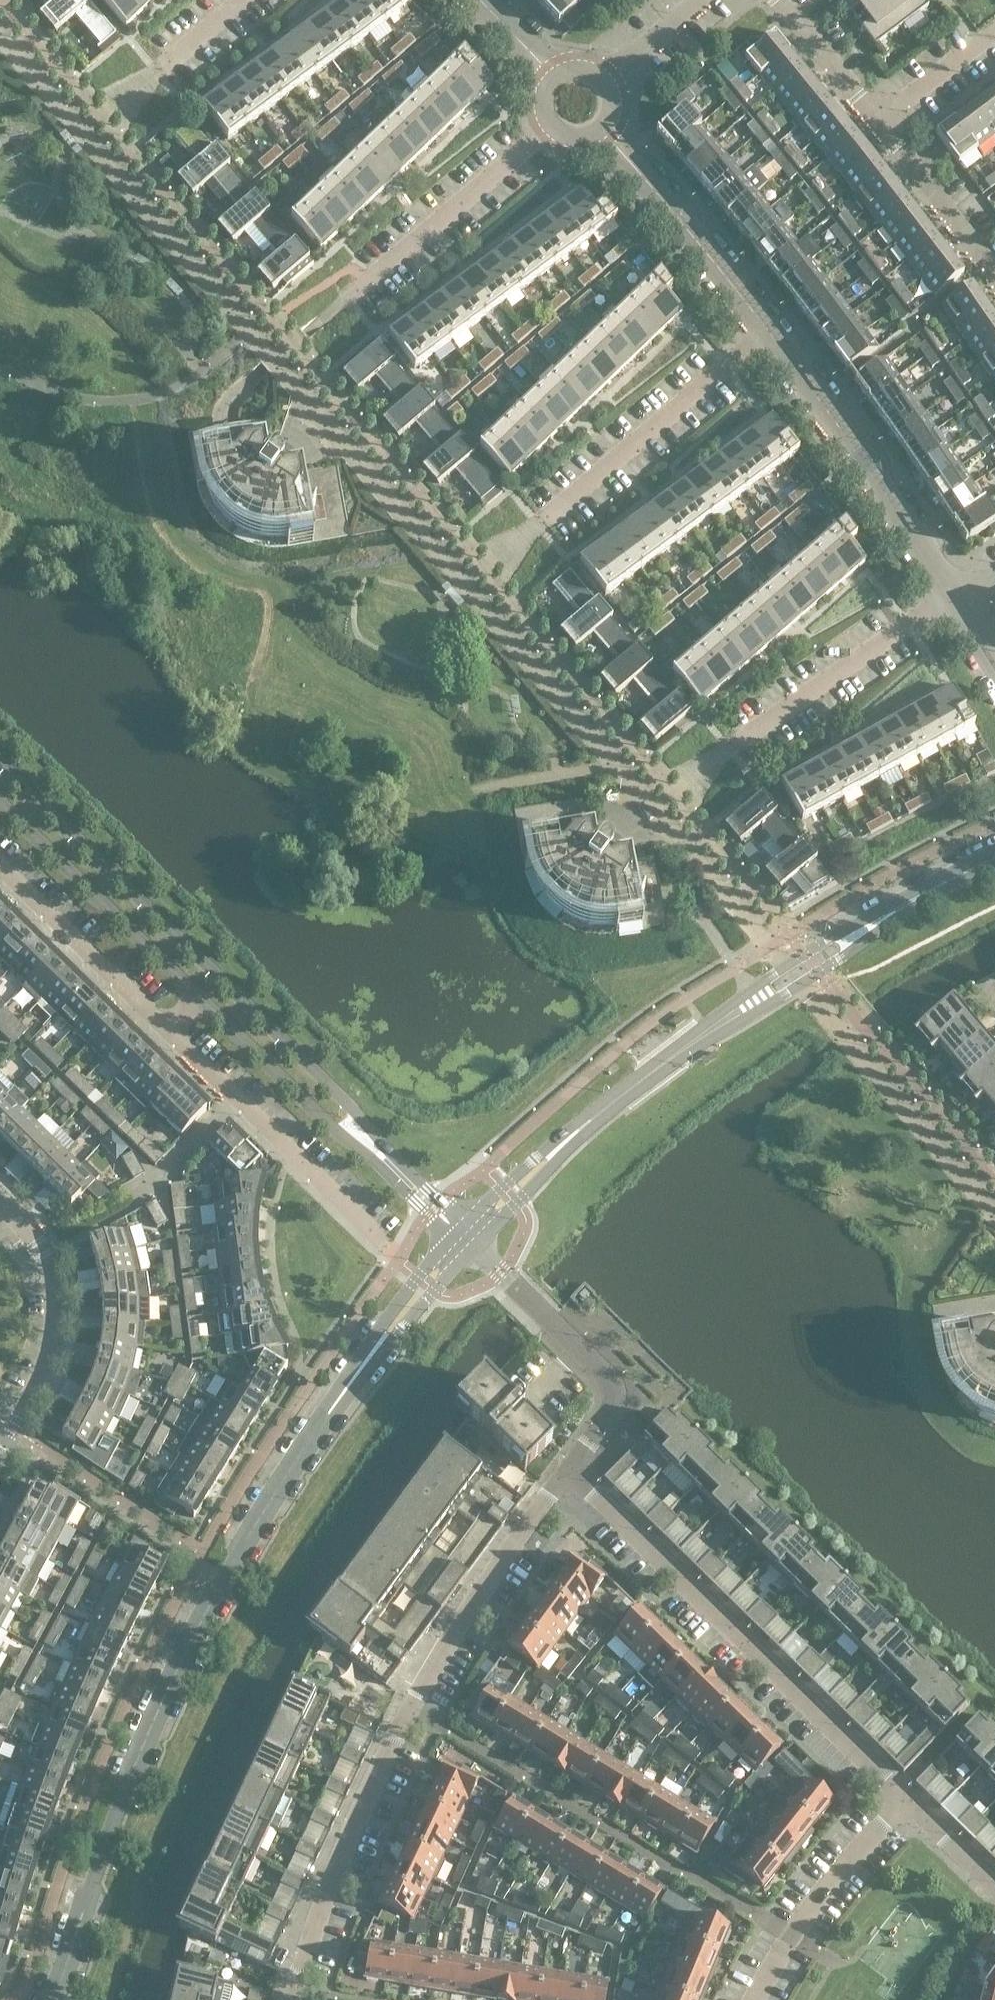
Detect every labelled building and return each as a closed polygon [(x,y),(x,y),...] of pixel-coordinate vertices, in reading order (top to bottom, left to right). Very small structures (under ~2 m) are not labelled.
[(47,10),(59,0),(38,0),(47,10)] [(116,34),(90,4),(93,2),(91,0),(59,0),(47,10),(43,14),(44,15),(45,14),(58,29),(57,30),(58,31),(76,16),(101,46),(116,34)] [(132,0),(100,0),(126,27),(142,11),(132,0)] [(142,11),(154,0),(132,0),(142,11)] [(343,2),(368,36),(370,35),(376,44),(392,32),(386,23),(368,0),(345,0),(343,2)] [(386,23),(412,3),(409,0),(368,0),(386,23)] [(543,9),(552,0),(534,0),(543,9)] [(605,0),(552,0),(543,9),(558,25),(575,9),(584,18),(605,0)] [(865,12),(881,0),(841,0),(850,11),(859,4),(865,12)] [(865,12),(871,20),(861,27),(876,46),(902,25),(883,0),(881,0),(865,12)] [(902,25),(929,5),(925,0),(883,0),(902,25)] [(343,2),(325,15),(351,49),(368,36),(343,2)] [(351,49),(325,15),(308,27),(333,62),(351,49)] [(308,27),(290,40),(316,75),(333,62),(308,27)] [(745,58),(760,75),(789,51),(775,33),(745,58)] [(400,43),(406,51),(416,43),(410,35),(400,43)] [(425,43),(431,50),(441,42),(435,35),(425,43)] [(316,75),(290,40),(273,53),(298,88),(316,75)] [(397,59),(406,51),(400,43),(391,52),(397,59)] [(431,50),(425,43),(416,51),(422,58),(431,50)] [(790,52),(789,51),(760,75),(773,92),(802,69),(789,53),(790,52)] [(464,52),(448,68),(477,99),(494,83),(464,52)] [(273,53),(255,66),(281,101),(298,88),(273,53)] [(367,71),(374,79),(383,70),(377,63),(367,71)] [(392,71),(398,79),(408,70),(402,63),(392,71)] [(281,101),(255,66),(238,79),(264,114),(281,101)] [(448,68),(432,83),(462,114),(477,99),(448,68)] [(773,92),(787,109),(815,85),(802,69),(773,92)] [(364,87),(374,79),(367,71),(357,79),(364,87)] [(398,79),(392,71),(382,79),(388,87),(398,79)] [(730,83),(738,93),(745,87),(737,77),(730,83)] [(238,79),(221,92),(246,126),(264,114),(238,79)] [(432,83),(417,98),(446,129),(462,114),(432,83)] [(829,102),(815,85),(787,109),(801,125),(829,102)] [(727,103),(734,97),(726,87),(719,93),(727,103)] [(738,93),(746,103),(753,97),(745,87),(738,93)] [(334,99),(340,107),(350,98),(344,91),(334,99)] [(359,99),(365,107),(375,98),(368,91),(359,99)] [(656,133),(671,151),(700,126),(686,108),(696,100),(688,91),(666,109),(673,119),(656,133)] [(246,126),(221,92),(203,105),(228,140),(246,126)] [(989,94),(972,107),(994,137),(994,136),(994,102),(989,94)] [(734,97),(727,103),(735,112),(742,107),(734,97)] [(417,98),(401,113),(431,144),(446,129),(417,98)] [(331,115),(340,107),(334,99),(324,107),(331,115)] [(365,107),(359,99),(349,107),(355,115),(365,107)] [(801,125),(814,142),(843,119),(829,102),(801,125)] [(371,114),(365,107),(355,115),(361,122),(371,114)] [(955,118),(954,119),(977,150),(994,137),(972,107),(956,120),(955,118)] [(765,127),(772,121),(764,111),(757,117),(765,127)] [(385,128),(415,159),(431,144),(401,113),(385,128)] [(182,176),(185,179),(195,192),(194,193),(195,194),(213,179),(228,166),(230,164),(215,147),(213,149),(187,118),(173,131),(198,161),(180,176),(181,177),(182,176)] [(301,127),(307,135),(317,127),(310,119),(301,127)] [(325,127),(332,135),(342,127),(335,119),(325,127)] [(856,135),(843,119),(814,142),(828,159),(856,135)] [(977,150),(954,119),(936,133),(959,163),(977,150)] [(780,131),(772,121),(765,127),(773,136),(780,131)] [(755,137),(761,132),(753,122),(747,127),(755,137)] [(685,167),(714,142),(700,126),(671,151),(685,167)] [(297,143),(307,135),(301,127),(291,135),(297,143)] [(332,135),(325,127),(316,136),(322,143),(332,135)] [(385,128),(370,143),(399,174),(415,159),(385,128)] [(761,132),(755,137),(763,147),(769,141),(761,132)] [(871,153),(856,135),(828,159),(842,175),(871,153)] [(699,184),(705,179),(729,159),(714,142),(685,167),(699,184)] [(354,158),(374,179),(384,189),(399,174),(370,143),(354,158)] [(784,150),(792,160),(799,154),(791,145),(784,150)] [(268,155),(274,163),(284,155),(277,147),(268,155)] [(292,155),(299,163),(309,155),(302,147),(292,155)] [(871,153),(842,175),(845,179),(855,193),(884,170),(871,153)] [(792,160),(800,170),(807,164),(799,154),(792,160)] [(264,171),(274,163),(268,155),(258,163),(264,171)] [(299,163),(292,155),(283,163),(289,171),(299,163)] [(783,171),(789,166),(781,156),(775,162),(783,171)] [(384,189),(374,179),(354,158),(338,173),(368,204),(384,189)] [(713,200),(743,176),(729,159),(705,179),(699,184),(713,200)] [(253,196),(239,179),(228,166),(213,179),(238,208),(220,223),(221,224),(222,223),(235,239),(234,240),(235,241),(253,226),(268,213),(270,211),(255,194),(253,196)] [(789,166),(783,171),(791,181),(797,175),(789,166)] [(739,179),(713,200),(727,217),(756,193),(767,185),(753,167),(743,176),(739,179)] [(897,188),(891,179),(884,170),(855,193),(868,210),(897,188)] [(368,204),(338,173),(323,188),(352,219),(368,204)] [(994,174),(985,181),(991,189),(994,186),(994,174)] [(266,177),(256,186),(262,193),(272,184),(266,177)] [(820,193),(826,188),(819,178),(812,183),(820,193)] [(323,188),(307,203),(337,234),(352,219),(323,188)] [(834,198),(826,188),(820,193),(827,203),(834,198)] [(897,188),(868,210),(882,227),(911,205),(897,188)] [(810,206),(817,200),(809,190),(803,196),(810,206)] [(596,211),(582,192),(564,205),(590,240),(616,220),(603,206),(596,211)] [(756,193),(727,217),(741,234),(770,210),(756,193)] [(818,215),(825,210),(817,200),(810,206),(818,215)] [(770,210),(741,234),(754,250),(783,227),(794,219),(780,202),(770,210)] [(337,234),(307,203),(291,219),(320,249),(337,234)] [(564,205),(547,218),(572,253),(590,240),(564,205)] [(882,227),(895,244),(924,222),(911,205),(882,227)] [(846,227),(853,222),(845,212),(838,217),(846,227)] [(253,226),(244,233),(262,254),(271,247),(278,255),(260,271),(261,272),(262,271),(275,286),(274,287),(275,288),(284,280),(288,286),(313,264),(309,259),(310,258),(295,241),(293,243),(268,213),(253,226)] [(572,253),(547,218),(529,231),(555,265),(572,253)] [(861,232),(853,222),(846,227),(854,237),(861,232)] [(924,222),(895,244),(908,261),(937,239),(924,222)] [(838,241),(845,235),(837,225),(830,231),(838,241)] [(783,227),(754,250),(768,268),(797,245),(783,227)] [(529,231),(512,244),(537,278),(555,265),(529,231)] [(845,235),(838,241),(845,251),(852,245),(845,235)] [(797,245),(768,268),(781,284),(810,262),(821,254),(807,237),(797,245)] [(908,261),(921,278),(950,256),(937,239),(908,261)] [(537,278),(512,244),(495,257),(520,291),(537,278)] [(617,261),(627,252),(621,245),(610,253),(617,261)] [(872,261),(879,256),(871,246),(864,251),(872,261)] [(887,266),(879,256),(872,261),(880,271),(887,266)] [(950,256),(921,278),(935,296),(964,274),(950,256)] [(495,257),(477,270),(503,304),(520,291),(495,257)] [(864,276),(871,270),(864,260),(857,266),(864,276)] [(810,262),(781,284),(795,302),(824,279),(810,262)] [(614,271),(620,279),(630,271),(623,263),(614,271)] [(597,265),(587,273),(594,280),(603,272),(597,265)] [(503,304),(477,270),(459,283),(485,317),(503,304)] [(871,270),(864,276),(872,286),(879,280),(871,270)] [(620,279),(614,271),(604,280),(610,287),(620,279)] [(594,280),(587,273),(577,281),(584,289),(594,280)] [(672,288),(661,273),(636,296),(666,327),(682,311),(666,294),(672,288)] [(795,302),(808,319),(837,296),(824,279),(795,302)] [(899,296),(906,290),(898,280),(891,286),(899,296)] [(459,283),(442,296),(468,330),(485,317),(459,283)] [(955,324),(985,304),(972,285),(942,306),(955,324)] [(913,300),(906,290),(899,296),(906,306),(913,300)] [(580,299),(587,307),(597,299),(590,291),(580,299)] [(564,292),(554,301),(561,308),(570,300),(564,292)] [(468,330),(442,296),(425,308),(450,343),(468,330)] [(636,296),(621,311),(650,342),(666,327),(636,296)] [(837,296),(808,319),(821,336),(850,314),(837,296)] [(893,313),(900,307),(892,297),(885,303),(893,313)] [(587,307),(580,299),(571,308),(577,315),(587,307)] [(561,308),(554,301),(544,309),(551,317),(561,308)] [(994,323),(994,318),(985,304),(955,324),(967,342),(994,323)] [(901,323),(908,317),(900,307),(893,313),(901,323)] [(425,308),(407,321),(433,356),(450,343),(425,308)] [(650,342),(621,311),(605,326),(635,357),(650,342)] [(821,336),(834,353),(864,331),(850,314),(821,336)] [(547,327),(554,335),(564,327),(557,319),(547,327)] [(433,356),(407,321),(389,335),(415,369),(433,356)] [(531,321),(521,329),(527,336),(537,328),(531,321)] [(994,349),(994,323),(967,342),(979,360),(994,349)] [(931,325),(924,330),(931,341),(939,336),(931,325)] [(605,326),(590,341),(619,372),(635,357),(605,326)] [(554,335),(547,327),(538,336),(544,343),(554,335)] [(527,336),(521,329),(511,337),(518,345),(527,336)] [(864,331),(834,353),(847,372),(878,349),(864,331)] [(946,346),(939,336),(931,341),(938,351),(946,346)] [(619,372),(590,341),(574,356),(604,387),(619,372)] [(403,404),(418,391),(393,362),(395,360),(381,342),(345,372),(346,373),(348,372),(361,388),(359,389),(360,390),(378,374),(403,404)] [(918,348),(925,358),(933,353),(925,343),(918,348)] [(514,356),(520,363),(530,355),(524,347),(514,356)] [(497,349),(488,357),(494,365),(504,356),(497,349)] [(994,375),(994,349),(979,360),(991,378),(994,375)] [(933,353),(925,358),(932,368),(940,363),(933,353)] [(520,363),(514,356),(504,364),(511,371),(520,363)] [(574,356),(558,371),(588,402),(604,387),(574,356)] [(494,365),(488,357),(478,365),(484,373),(494,365)] [(854,381),(867,399),(898,378),(885,358),(854,381)] [(956,376),(963,371),(956,361),(949,366),(956,376)] [(588,402),(558,371),(543,386),(572,417),(588,402)] [(970,382),(963,371),(956,376),(963,387),(970,382)] [(481,383),(487,391),(497,383),(491,375),(481,383)] [(464,377),(455,385),(461,392),(471,384),(464,377)] [(867,399),(880,417),(910,396),(898,378),(867,399)] [(943,384),(950,394),(957,389),(950,379),(943,384)] [(487,391),(481,383),(471,392),(478,399),(487,391)] [(461,392),(455,385),(445,393),(452,401),(461,392)] [(543,386),(527,401),(557,432),(572,417),(543,386)] [(957,389),(950,394),(957,405),(965,400),(957,389)] [(418,421),(443,451),(458,439),(433,409),(435,407),(420,390),(418,391),(403,404),(385,419),(386,420),(387,419),(400,435),(399,436),(400,437),(418,421)] [(880,417),(892,435),(923,414),(910,396),(880,417)] [(980,412),(988,407),(980,396),(973,401),(980,412)] [(557,432),(527,401),(511,416),(541,447),(557,432)] [(457,403),(447,412),(453,419),(464,411),(457,403)] [(994,417),(988,407),(980,412),(987,422),(994,417)] [(923,414),(892,435),(905,452),(935,432),(923,414)] [(968,420),(975,430),(982,425),(975,415),(968,420)] [(511,416),(496,431),(525,462),(541,447),(511,416)] [(798,453),(773,418),(755,431),(780,466),(798,453)] [(313,542),(350,535),(338,464),(302,471),(301,470),(299,470),(298,466),(298,463),(297,461),(296,459),(295,456),(293,454),(291,451),(289,450),(286,448),(283,447),(281,446),(278,445),(275,445),(272,445),(265,446),(264,444),(259,421),(188,433),(198,483),(202,497),(209,511),(218,523),(230,533),(243,541),(258,545),(273,547),(288,546),(313,542)] [(982,425),(975,430),(982,441),(990,436),(982,425)] [(525,462),(496,431),(479,447),(509,478),(525,462)] [(755,431),(738,444),(763,479),(780,466),(755,431)] [(905,452),(917,470),(947,450),(935,432),(905,452)] [(484,499),(498,487),(473,456),(475,454),(460,437),(458,439),(443,451),(425,466),(426,467),(427,466),(440,482),(439,483),(440,484),(458,468),(484,499)] [(720,457),(746,492),(763,479),(738,444),(720,457)] [(917,470),(929,488),(960,467),(947,450),(917,470)] [(720,457),(703,470),(728,504),(746,492),(720,457)] [(929,488),(941,506),(972,485),(960,467),(929,488)] [(728,504),(703,470),(686,483),(711,517),(728,504)] [(798,490),(804,497),(814,489),(807,482),(798,490)] [(686,483),(668,496),(694,530),(711,517),(686,483)] [(941,506),(953,525),(985,504),(972,485),(941,506)] [(794,505),(804,497),(798,490),(788,498),(794,505)] [(822,491),(809,501),(816,509),(829,499),(822,491)] [(694,530),(668,496),(650,509),(676,543),(694,530)] [(953,525),(965,543),(994,523),(994,519),(985,504),(953,525)] [(794,513),(800,521),(810,513),(804,506),(794,513)] [(650,509),(633,522),(659,556),(676,543),(650,509)] [(764,517),(771,525),(781,517),(774,509),(764,517)] [(800,521),(794,513),(784,521),(790,529),(800,521)] [(813,536),(820,544),(848,576),(865,561),(850,544),(856,538),(845,522),(838,514),(813,536)] [(761,533),(771,525),(764,517),(754,525),(761,533)] [(659,556),(633,522),(616,535),(641,569),(659,556)] [(761,540),(767,548),(777,540),(771,532),(761,540)] [(616,535),(598,547),(624,582),(641,569),(616,535)] [(731,544),(737,552),(747,544),(741,536),(731,544)] [(767,548),(761,540),(751,548),(757,556),(767,548)] [(727,560),(737,552),(731,544),(721,552),(727,560)] [(848,576),(820,544),(804,558),(832,590),(848,576)] [(624,582),(598,547),(580,561),(606,595),(624,582)] [(804,558),(788,572),(816,604),(832,590),(804,558)] [(727,567),(733,575),(743,567),(737,559),(727,567)] [(697,571),(703,579),(713,571),(707,563),(697,571)] [(733,575),(727,567),(717,575),(723,583),(733,575)] [(596,632),(610,619),(613,617),(598,600),(596,602),(570,571),(555,584),(581,614),(563,629),(564,630),(565,629),(578,645),(577,646),(578,647),(596,632)] [(693,587),(703,579),(697,571),(687,579),(693,587)] [(816,604),(788,572),(771,586),(799,619),(816,604)] [(771,586),(755,601),(783,633),(799,619),(771,586)] [(693,595),(699,602),(709,594),(703,587),(693,595)] [(663,598),(669,606),(679,598),(673,590),(663,598)] [(699,602),(693,595),(683,603),(689,610),(699,602)] [(659,614),(669,606),(663,598),(653,606),(659,614)] [(783,633),(755,601),(738,615),(766,647),(783,633)] [(659,622),(665,629),(675,621),(669,614),(659,622)] [(738,615),(722,629),(750,661),(766,647),(738,615)] [(634,633),(644,625),(638,618),(628,626),(634,633)] [(635,649),(610,619),(596,632),(621,661),(603,676),(603,677),(605,676),(618,692),(617,693),(617,694),(635,679),(650,666),(652,664),(638,647),(635,649)] [(665,629),(659,622),(649,630),(655,637),(665,629)] [(750,661),(722,629),(706,643),(734,675),(750,661)] [(706,643),(689,657),(717,690),(734,675),(706,643)] [(717,690),(689,657),(672,672),(700,705),(717,690)] [(650,666),(635,679),(660,708),(642,723),(643,724),(645,723),(658,739),(656,740),(657,741),(692,711),(677,694),(675,696),(650,666)] [(954,688),(934,699),(955,737),(974,726),(954,688)] [(934,699),(915,710),(936,747),(955,737),(934,699)] [(915,710),(896,720),(917,758),(936,747),(915,710)] [(877,730),(898,768),(917,758),(896,720),(877,730)] [(877,730),(858,741),(879,778),(886,790),(905,780),(898,768),(877,730)] [(858,741),(839,751),(860,789),(879,778),(858,741)] [(839,751),(821,762),(841,799),(860,789),(839,751)] [(821,762),(802,772),(822,810),(841,799),(821,762)] [(994,763),(983,768),(987,777),(994,773),(994,764),(994,763)] [(822,810),(802,772),(782,783),(802,821),(822,810)] [(958,790),(970,785),(966,776),(954,782),(958,790)] [(947,796),(958,790),(954,782),(943,787),(947,796)] [(743,811),(727,824),(728,825),(729,824),(743,839),(741,840),(742,841),(760,826),(785,856),(800,843),(775,814),(777,812),(758,789),(738,806),(743,811)] [(920,809),(931,803),(927,795),(916,800),(920,809)] [(667,926),(662,899),(654,855),(630,859),(630,858),(627,859),(626,853),(626,852),(625,849),(624,847),(622,844),(622,843),(621,842),(619,840),(616,838),(614,836),(611,835),(608,834),(605,834),(603,834),(600,834),(592,835),(585,797),(515,810),(526,871),(530,886),(537,900),(546,912),(558,922),(572,929),(586,934),(601,936),(617,935),(641,931),(667,926)] [(909,815),(920,809),(916,800),(904,806),(909,815)] [(882,829),(893,823),(888,814),(877,820),(882,829)] [(871,835),(882,829),(877,820),(866,826),(871,835)] [(844,849),(855,843),(850,835),(839,841),(844,849)] [(785,856),(767,871),(768,872),(769,871),(782,886),(781,887),(782,888),(790,882),(791,880),(806,897),(815,891),(813,888),(824,882),(828,879),(830,881),(831,880),(827,876),(822,870),(815,861),(817,859),(802,841),(800,843),(785,856)] [(833,856),(844,849),(839,841),(828,847),(833,856)] [(7,911),(0,919),(0,949),(23,926),(17,921),(21,917),(11,907),(7,911)] [(0,949),(0,958),(11,969),(38,942),(32,936),(36,932),(27,922),(23,926),(0,949)] [(26,984),(53,957),(38,942),(11,969),(26,984)] [(42,999),(69,972),(53,957),(26,984),(22,989),(38,1004),(42,999)] [(57,1015),(84,987),(69,972),(42,999),(57,1015)] [(73,1030),(100,1002),(84,987),(57,1015),(73,1030)] [(936,1049),(973,1018),(957,1000),(940,1014),(933,1006),(925,1014),(919,1019),(926,1026),(920,1031),(922,1032),(925,1030),(939,1046),(935,1049),(936,1049)] [(88,1045),(115,1017),(100,1002),(73,1030),(88,1045)] [(9,1027),(16,1020),(7,1012),(0,1019),(9,1027)] [(104,1060),(131,1033),(115,1017),(88,1045),(104,1060)] [(954,1064),(987,1036),(973,1018),(936,1049),(937,1050),(942,1045),(956,1062),(953,1064),(954,1064)] [(2,1034),(9,1027),(0,1019),(0,1032),(2,1034)] [(16,1020),(9,1027),(17,1035),(24,1029),(16,1020)] [(9,1027),(2,1034),(11,1042),(17,1035),(9,1027)] [(119,1075),(146,1048),(131,1033),(104,1060),(119,1075)] [(994,1059),(994,1045),(987,1036),(954,1064),(956,1062),(970,1078),(965,1083),(965,1084),(994,1059)] [(45,1058),(52,1051),(43,1043),(37,1050),(45,1058)] [(131,1095),(162,1063),(146,1048),(119,1075),(115,1079),(131,1095)] [(60,1060),(52,1051),(45,1058),(54,1067),(60,1060)] [(33,1069),(40,1062),(32,1054),(25,1060),(33,1069)] [(994,1089),(994,1059),(965,1084),(966,1084),(969,1082),(983,1098),(980,1101),(980,1102),(994,1089)] [(40,1062),(33,1069),(42,1077),(49,1070),(40,1062)] [(146,1110),(150,1105),(177,1078),(162,1063),(131,1095),(146,1110)] [(76,1089),(83,1082),(74,1073),(68,1080),(76,1089)] [(15,1088),(0,1074),(0,1104),(15,1088)] [(209,1111),(210,1110),(177,1078),(150,1105),(182,1136),(208,1110),(209,1111)] [(63,1097),(69,1090),(61,1082),(54,1089),(63,1097)] [(91,1090),(83,1082),(76,1089),(84,1097),(91,1090)] [(15,1088),(0,1104),(0,1132),(22,1110),(29,1102),(15,1088)] [(980,1102),(981,1102),(986,1098),(994,1108),(994,1089),(980,1102)] [(69,1090),(63,1097),(71,1106),(78,1099),(69,1090)] [(107,1119),(114,1112),(105,1104),(98,1110),(107,1119)] [(37,1124),(22,1110),(0,1132),(0,1137),(12,1149),(37,1124)] [(92,1126),(99,1119),(90,1111),(83,1118),(92,1126)] [(122,1120),(114,1112),(107,1119),(115,1127),(122,1120)] [(99,1119),(92,1126),(100,1134),(107,1127),(99,1119)] [(51,1138),(37,1124),(12,1149),(27,1163),(51,1138)] [(214,1143),(210,1147),(242,1178),(242,1180),(242,1181),(265,1178),(266,1176),(265,1175),(264,1177),(262,1178),(258,1162),(260,1161),(262,1162),(263,1162),(238,1138),(242,1134),(233,1124),(229,1128),(227,1127),(227,1128),(228,1129),(214,1143)] [(126,1137),(138,1149),(146,1141),(134,1129),(126,1137)] [(51,1138),(27,1163),(41,1177),(66,1152),(51,1138)] [(138,1149),(156,1166),(165,1157),(147,1139),(146,1141),(138,1149)] [(56,1192),(80,1167),(66,1152),(41,1177),(56,1192)] [(134,1180),(136,1179),(145,1174),(133,1152),(122,1158),(134,1180)] [(85,1162),(80,1167),(56,1192),(71,1207),(100,1177),(85,1162)] [(259,1201),(265,1178),(242,1181),(242,1180),(218,1183),(221,1204),(221,1205),(259,1201)] [(171,1185),(174,1211),(186,1209),(184,1184),(171,1185)] [(169,1222),(156,1200),(145,1206),(157,1228),(169,1222)] [(221,1205),(221,1204),(215,1205),(218,1226),(218,1228),(256,1223),(257,1216),(259,1201),(221,1205)] [(173,1211),(175,1223),(184,1222),(183,1210),(173,1211)] [(255,1234),(256,1223),(218,1228),(218,1226),(213,1227),(216,1250),(255,1245),(255,1234)] [(129,1229),(89,1241),(92,1252),(95,1262),(136,1249),(129,1229)] [(178,1254),(188,1253),(187,1241),(177,1243),(178,1254)] [(216,1250),(219,1271),(257,1266),(256,1256),(255,1245),(216,1250)] [(136,1249),(95,1262),(98,1272),(100,1282),(142,1274),(136,1249)] [(190,1265),(188,1253),(178,1254),(180,1266),(190,1265)] [(163,1258),(165,1270),(174,1268),(173,1257),(163,1258)] [(222,1292),(261,1288),(257,1266),(219,1271),(222,1292)] [(174,1268),(165,1270),(166,1281),(176,1280),(174,1268)] [(103,1302),(150,1298),(146,1273),(142,1274),(100,1282),(101,1292),(103,1302)] [(184,1297),(193,1296),(192,1284),(182,1285),(184,1297)] [(262,1295),(261,1288),(222,1292),(224,1313),(224,1314),(267,1309),(264,1302),(262,1295)] [(584,1288),(573,1299),(582,1307),(593,1297),(584,1288)] [(195,1308),(193,1296),(184,1297),(185,1309),(195,1308)] [(934,1307),(934,1308),(933,1308),(945,1370),(946,1374),(947,1379),(949,1384),(951,1388),(953,1393),(955,1397),(958,1401),(961,1405),(964,1409),(968,1412),(971,1415),(975,1418),(979,1421),(983,1424),(988,1426),(992,1428),(994,1429),(994,1296),(934,1307)] [(145,1324),(150,1324),(150,1298),(103,1302),(103,1312),(103,1322),(145,1324)] [(267,1309),(224,1314),(224,1313),(218,1314),(221,1336),(225,1336),(276,1329),(272,1322),(269,1316),(267,1309)] [(170,1313),(171,1325),(181,1324),(180,1312),(170,1313)] [(145,1324),(103,1322),(102,1333),(101,1342),(138,1348),(143,1349),(145,1324)] [(181,1324),(171,1325),(173,1337),(183,1335),(181,1324)] [(189,1340),(199,1339),(197,1327),(188,1328),(189,1340)] [(228,1358),(244,1356),(244,1355),(287,1350),(276,1329),(225,1336),(228,1358)] [(200,1351),(199,1339),(189,1340),(191,1352),(200,1351)] [(97,1362),(132,1372),(138,1348),(101,1342),(99,1352),(97,1362)] [(244,1356),(252,1374),(242,1391),(232,1384),(231,1386),(264,1406),(288,1367),(286,1366),(286,1367),(284,1351),(286,1351),(287,1353),(288,1352),(287,1350),(244,1355),(244,1356)] [(229,1369),(228,1358),(217,1359),(218,1369),(229,1369)] [(94,1372),(90,1382),(130,1397),(134,1399),(142,1374),(132,1372),(97,1362),(94,1372)] [(164,1365),(159,1376),(169,1381),(175,1370),(164,1365)] [(172,1379),(181,1383),(186,1373),(178,1368),(172,1379)] [(186,1373),(181,1383),(189,1388),(194,1377),(186,1373)] [(456,1405),(467,1415),(525,1472),(552,1444),(483,1377),(456,1405)] [(167,1389),(175,1394),(181,1383),(172,1379),(167,1389)] [(226,1381),(214,1400),(219,1404),(252,1424),(264,1406),(231,1386),(232,1384),(226,1381)] [(90,1382),(86,1391),(82,1400),(114,1417),(119,1420),(130,1397),(90,1382)] [(181,1383),(175,1394),(183,1398),(189,1388),(181,1383)] [(252,1424),(219,1404),(211,1399),(199,1417),(241,1443),(252,1424)] [(72,1418),(104,1435),(114,1417),(82,1400),(77,1409),(72,1418)] [(170,1410),(164,1420),(172,1426),(178,1414),(170,1410)] [(670,1411),(604,1479),(613,1488),(641,1459),(657,1475),(669,1463),(696,1435),(695,1434),(694,1435),(670,1411)] [(199,1417),(188,1435),(229,1461),(241,1443),(199,1417)] [(63,1436),(62,1437),(78,1445),(75,1451),(102,1469),(117,1442),(104,1435),(72,1418),(67,1427),(63,1436)] [(140,1431),(149,1436),(154,1426),(146,1421),(140,1431)] [(154,1440),(162,1445),(168,1434),(159,1430),(154,1440)] [(149,1436),(140,1431),(135,1442),(143,1446),(149,1436)] [(229,1461),(188,1435),(177,1453),(218,1479),(229,1461)] [(696,1435),(669,1463),(694,1487),(720,1461),(697,1437),(698,1437),(696,1435)] [(162,1445),(154,1440),(148,1451),(156,1455),(162,1445)] [(309,1629),(318,1635),(339,1651),(336,1655),(350,1665),(352,1661),(386,1686),(450,1599),(447,1598),(456,1585),(459,1587),(522,1500),(489,1476),(492,1472),(478,1462),(475,1466),(445,1444),(309,1629)] [(180,1456),(169,1474),(207,1498),(218,1479),(177,1453),(180,1456)] [(720,1461),(694,1487),(719,1512),(746,1484),(745,1483),(744,1484),(720,1461)] [(115,1477),(123,1483),(131,1468),(122,1464),(115,1477)] [(137,1472),(129,1486),(138,1492),(146,1477),(137,1472)] [(157,1493),(162,1496),(157,1505),(172,1515),(177,1506),(194,1516),(193,1517),(194,1518),(207,1498),(169,1474),(157,1493)] [(746,1484),(719,1512),(744,1536),(770,1509),(746,1486),(747,1485),(746,1484)] [(80,1502),(71,1496),(54,1485),(53,1486),(55,1487),(52,1494),(36,1485),(26,1504),(67,1526),(80,1502)] [(67,1526),(26,1504),(16,1522),(57,1544),(67,1526)] [(654,1528),(670,1512),(662,1504),(646,1520),(654,1528)] [(770,1509),(744,1536),(769,1561),(796,1533),(795,1532),(794,1533),(770,1509)] [(663,1536),(679,1520),(670,1512),(654,1528),(663,1536)] [(97,1532),(104,1519),(96,1513),(88,1528),(97,1532)] [(57,1544),(16,1522),(7,1540),(47,1562),(57,1544)] [(118,1528),(109,1522),(101,1539),(110,1544),(118,1528)] [(796,1533),(769,1561),(794,1585),(820,1558),(796,1535),(797,1534),(796,1533)] [(155,1584),(166,1563),(165,1562),(164,1563),(147,1555),(151,1549),(135,1539),(132,1546),(126,1543),(115,1563),(121,1566),(155,1584)] [(7,1540),(0,1553),(0,1560),(29,1575),(38,1580),(47,1562),(7,1540)] [(81,1543),(75,1553),(84,1558),(89,1548),(81,1543)] [(94,1551),(88,1562),(97,1566),(103,1556),(94,1551)] [(704,1577),(720,1561),(712,1552),(696,1569),(704,1577)] [(84,1558),(75,1553),(69,1564),(78,1568),(84,1558)] [(561,1576),(590,1598),(606,1576),(583,1554),(578,1560),(575,1558),(561,1576)] [(820,1558),(794,1585),(818,1609),(846,1581),(844,1580),(844,1581),(820,1558)] [(0,1560),(0,1583),(19,1593),(29,1575),(0,1560)] [(704,1577),(712,1585),(728,1569),(720,1561),(704,1577)] [(155,1584),(121,1566),(111,1585),(145,1603),(152,1590),(155,1584)] [(549,1594),(578,1615),(590,1598),(561,1576),(549,1594)] [(61,1579),(56,1589),(64,1594),(70,1583),(61,1579)] [(73,1591),(81,1595),(87,1585),(79,1580),(73,1591)] [(846,1581),(818,1609),(843,1634),(870,1607),(846,1584),(847,1583),(846,1581)] [(0,1583),(0,1606),(9,1611),(19,1593),(0,1583)] [(111,1585),(101,1605),(135,1623),(145,1603),(111,1585)] [(64,1594),(56,1589),(50,1600),(59,1604),(64,1594)] [(81,1595),(73,1591),(67,1601),(76,1606),(81,1595)] [(549,1594),(536,1611),(565,1632),(578,1615),(549,1594)] [(624,1615),(634,1604),(627,1597),(617,1608),(624,1615)] [(754,1626),(770,1609),(761,1601),(745,1617),(754,1626)] [(135,1623),(101,1605),(91,1625),(126,1642),(135,1623)] [(0,1606),(0,1628),(9,1611),(0,1606)] [(631,1651),(656,1625),(650,1619),(653,1616),(643,1607),(615,1635),(631,1651)] [(870,1607),(843,1634),(868,1658),(895,1630),(894,1629),(893,1630),(870,1607)] [(754,1626),(762,1634),(778,1618),(770,1609),(754,1626)] [(523,1628),(552,1650),(565,1632),(536,1611),(523,1628)] [(42,1615),(37,1625),(45,1630),(51,1619),(42,1615)] [(604,1635),(613,1625),(605,1618),(597,1629),(604,1635)] [(52,1630),(60,1635),(66,1624),(57,1620),(52,1630)] [(45,1630),(37,1625),(31,1636),(40,1640),(45,1630)] [(91,1625),(82,1645),(116,1662),(126,1642),(91,1625)] [(631,1651),(647,1666),(672,1641),(656,1625),(631,1651)] [(539,1668),(552,1650),(523,1628),(510,1647),(539,1668)] [(597,1629),(588,1640),(595,1646),(604,1635),(597,1629)] [(60,1635),(52,1630),(46,1640),(55,1645),(60,1635)] [(895,1630),(868,1658),(885,1674),(845,1715),(853,1723),(869,1707),(870,1707),(894,1683),(893,1682),(919,1655),(896,1632),(896,1631),(895,1630)] [(647,1666),(637,1676),(653,1691),(662,1681),(687,1656),(672,1641),(647,1666)] [(82,1645),(73,1665),(107,1681),(116,1662),(82,1645)] [(803,1674),(819,1658),(811,1650),(795,1666),(803,1674)] [(23,1651),(17,1661),(26,1666),(31,1655),(23,1651)] [(577,1669),(586,1658),(578,1652),(569,1663),(577,1669)] [(510,1655),(504,1663),(516,1671),(522,1663),(510,1655)] [(893,1682),(894,1683),(918,1707),(945,1679),(944,1678),(943,1679),(919,1655),(893,1682)] [(703,1671),(706,1669),(696,1659),(694,1662),(687,1656),(662,1681),(677,1696),(677,1697),(703,1671)] [(803,1674),(812,1683),(828,1666),(819,1658),(803,1674)] [(31,1669),(39,1674),(45,1664),(36,1659),(31,1669)] [(26,1666),(17,1661),(12,1672),(20,1676),(26,1666)] [(569,1663),(560,1673),(568,1680),(577,1669),(569,1663)] [(587,1678),(598,1687),(604,1679),(610,1671),(601,1664),(594,1672),(593,1671),(587,1678)] [(107,1681),(73,1665),(64,1685),(99,1701),(107,1681)] [(550,1676),(539,1668),(533,1676),(544,1684),(550,1676)] [(39,1674),(31,1669),(25,1680),(34,1685),(39,1674)] [(674,1699),(690,1715),(718,1686),(717,1685),(703,1671),(677,1697),(677,1696),(674,1699)] [(491,1674),(484,1681),(465,1708),(475,1714),(473,1717),(493,1729),(511,1698),(510,1697),(515,1689),(491,1674)] [(561,1685),(550,1676),(544,1684),(556,1693),(561,1685)] [(945,1679),(918,1707),(934,1723),(894,1764),(904,1773),(970,1705),(945,1681),(946,1680),(945,1679)] [(49,1703),(55,1705),(90,1721),(99,1701),(64,1685),(58,1682),(49,1703)] [(593,1690),(582,1682),(576,1689),(587,1698),(593,1690)] [(705,1731),(709,1727),(708,1727),(734,1701),(727,1695),(730,1692),(720,1682),(717,1685),(718,1686),(690,1715),(705,1731)] [(290,1711),(287,1719),(286,1720),(315,1733),(330,1701),(294,1684),(282,1708),(290,1711)] [(621,1692),(610,1684),(604,1692),(615,1700),(621,1692)] [(615,1700),(626,1709),(632,1701),(621,1692),(615,1700)] [(7,1708),(12,1698),(4,1694),(0,1701),(0,1705),(7,1708)] [(610,1704),(599,1695),(593,1703),(604,1712),(610,1704)] [(7,1708),(15,1713),(20,1702),(12,1698),(7,1708)] [(493,1729),(511,1740),(530,1710),(511,1698),(493,1729)] [(708,1727),(709,1727),(724,1742),(749,1716),(734,1701),(708,1727)] [(621,1713),(610,1704),(604,1712),(615,1720),(621,1713)] [(90,1721),(55,1705),(46,1726),(82,1741),(90,1721)] [(869,1707),(853,1723),(862,1731),(878,1715),(870,1707),(869,1707)] [(9,1723),(15,1713),(7,1708),(1,1719),(9,1723)] [(25,1713),(18,1709),(15,1714),(22,1718),(25,1713)] [(530,1752),(548,1721),(530,1710),(511,1740),(530,1752)] [(654,1722),(642,1713),(636,1720),(647,1729),(648,1729),(654,1722)] [(355,1727),(375,1737),(381,1725),(360,1715),(355,1727)] [(286,1720),(287,1719),(279,1716),(268,1739),(275,1743),(272,1751),(271,1751),(300,1765),(315,1733),(286,1720)] [(724,1742),(739,1757),(764,1731),(749,1716),(724,1742)] [(981,1716),(955,1743),(981,1768),(994,1753),(994,1730),(981,1716)] [(647,1729),(636,1720),(635,1720),(629,1727),(641,1736),(647,1729)] [(530,1752),(548,1763),(567,1732),(548,1721),(530,1752)] [(648,1729),(658,1738),(659,1738),(665,1731),(654,1722),(648,1729)] [(75,1757),(82,1741),(46,1726),(40,1724),(32,1744),(38,1747),(74,1761),(75,1757)] [(641,1736),(652,1745),(658,1738),(648,1729),(647,1729),(641,1736)] [(755,1773),(780,1747),(764,1731),(739,1757),(755,1773)] [(567,1774),(585,1743),(567,1732),(548,1763),(567,1774)] [(690,1746),(679,1737),(673,1745),(684,1754),(690,1746)] [(585,1785),(604,1754),(585,1743),(567,1774),(585,1785)] [(684,1754),(695,1762),(701,1754),(690,1746),(684,1754)] [(66,1781),(74,1761),(38,1747),(30,1767),(66,1781)] [(285,1796),(300,1765),(271,1751),(272,1751),(264,1747),(253,1771),(261,1774),(257,1782),(257,1783),(285,1796)] [(340,1758),(360,1768),(366,1757),(345,1747),(340,1758)] [(662,1756),(673,1765),(679,1757),(668,1749),(662,1756)] [(781,1798),(815,1825),(832,1803),(817,1791),(820,1786),(784,1750),(774,1761),(794,1781),(781,1798)] [(981,1768),(994,1782),(994,1753),(981,1768)] [(585,1785),(603,1796),(622,1766),(604,1754),(585,1785)] [(690,1766),(679,1757),(673,1765),(684,1774),(690,1766)] [(446,1766),(436,1786),(469,1802),(480,1778),(453,1761),(449,1767),(446,1766)] [(724,1773),(713,1764),(707,1772),(718,1780),(724,1773)] [(622,1766),(603,1796),(622,1808),(641,1777),(622,1766)] [(61,1793),(66,1781),(30,1767),(22,1788),(58,1802),(61,1793)] [(915,1784),(925,1793),(941,1777),(931,1767),(915,1784)] [(718,1780),(729,1789),(735,1781),(724,1773),(718,1780)] [(750,1791),(760,1781),(753,1775),(744,1785),(750,1791)] [(713,1784),(702,1776),(696,1783),(707,1792),(713,1784)] [(622,1808),(640,1819),(659,1788),(641,1777),(622,1808)] [(325,1790),(346,1800),(351,1788),(330,1778),(325,1790)] [(246,1806),(242,1814),(270,1828),(285,1796),(257,1783),(257,1782),(249,1779),(238,1802),(246,1806)] [(12,1784),(4,1805),(51,1822),(58,1802),(22,1788),(12,1784)] [(724,1793),(713,1784),(707,1792),(718,1800),(724,1793)] [(436,1786),(427,1806),(460,1821),(469,1802),(436,1786)] [(659,1788),(640,1819),(659,1830),(678,1799),(659,1788)] [(499,1807),(506,1795),(498,1790),(491,1802),(499,1807)] [(514,1798),(495,1829),(514,1841),(533,1810),(514,1798)] [(764,1819),(801,1849),(811,1836),(807,1834),(815,1825),(781,1798),(764,1819)] [(659,1830),(677,1841),(696,1811),(678,1799),(659,1830)] [(0,1818),(0,1826),(8,1829),(44,1842),(51,1822),(4,1805),(0,1818)] [(418,1825),(450,1841),(460,1821),(427,1806),(418,1825)] [(965,1833),(981,1817),(973,1809),(957,1825),(965,1833)] [(242,1814),(234,1810),(223,1834),(231,1837),(227,1845),(227,1846),(255,1859),(270,1828),(242,1814)] [(310,1821),(331,1831),(336,1820),(316,1810),(310,1821)] [(514,1841),(533,1852),(552,1821),(533,1810),(514,1841)] [(696,1811),(677,1841),(696,1853),(715,1822),(696,1811)] [(731,1812),(724,1824),(731,1828),(738,1817),(731,1812)] [(480,1816),(475,1828),(484,1832),(489,1820),(480,1816)] [(981,1817),(965,1833),(974,1841),(990,1825),(981,1817)] [(747,1841),(781,1867),(788,1859),(791,1861),(801,1849),(764,1819),(747,1841)] [(552,1821),(533,1852),(551,1863),(570,1832),(552,1821)] [(418,1825),(409,1845),(441,1860),(450,1841),(418,1825)] [(478,1845),(484,1832),(475,1828),(469,1841),(478,1845)] [(37,1863),(44,1842),(8,1829),(0,1851),(37,1863)] [(570,1874),(589,1844),(570,1832),(551,1863),(570,1874)] [(301,1841),(301,1842),(295,1853),(316,1863),(321,1851),(301,1841)] [(711,1844),(703,1857),(744,1882),(748,1877),(763,1890),(781,1867),(747,1841),(733,1858),(711,1844)] [(241,1891),(255,1859),(227,1846),(227,1845),(219,1842),(208,1865),(216,1869),(212,1877),(241,1891)] [(570,1874),(588,1886),(607,1855),(589,1844),(570,1874)] [(409,1845),(399,1864),(432,1880),(432,1881),(436,1883),(446,1862),(441,1860),(409,1845)] [(37,1863),(0,1851),(0,1873),(31,1883),(33,1876),(37,1863)] [(463,1855),(457,1868),(466,1872),(472,1859),(463,1855)] [(607,1855),(588,1886),(607,1897),(625,1866),(607,1855)] [(399,1864),(390,1884),(423,1899),(432,1881),(432,1880),(399,1864)] [(607,1897),(625,1908),(644,1877),(625,1866),(607,1897)] [(461,1884),(466,1872),(457,1868),(452,1880),(461,1884)] [(31,1883),(0,1873),(0,1896),(24,1904),(31,1883)] [(201,1900),(198,1908),(197,1909),(226,1922),(241,1891),(212,1877),(205,1873),(194,1897),(201,1900)] [(286,1873),(281,1884),(301,1894),(307,1883),(286,1873)] [(644,1877),(625,1908),(645,1920),(663,1889),(644,1877)] [(489,1885),(480,1881),(476,1890),(485,1894),(489,1885)] [(413,1920),(423,1899),(390,1884),(386,1892),(383,1890),(377,1903),(412,1919),(413,1920)] [(485,1894),(494,1897),(497,1888),(489,1885),(485,1894)] [(678,1939),(718,1955),(728,1929),(711,1922),(712,1919),(667,1891),(660,1903),(686,1919),(678,1939)] [(445,1895),(440,1907),(449,1911),(454,1898),(445,1895)] [(529,1900),(516,1895),(513,1904),(526,1909),(529,1900)] [(24,1904),(0,1896),(0,1919),(18,1925),(24,1904)] [(491,1902),(477,1897),(474,1906),(487,1911),(491,1902)] [(526,1909),(539,1914),(542,1905),(529,1900),(526,1909)] [(271,1904),(271,1905),(266,1916),(286,1926),(292,1914),(271,1904)] [(179,1927),(189,1931),(216,1944),(221,1933),(271,1957),(277,1946),(226,1922),(197,1909),(198,1908),(190,1905),(179,1927)] [(495,1914),(508,1919),(511,1910),(498,1905),(495,1914)] [(443,1924),(449,1911),(440,1907),(434,1920),(443,1924)] [(456,1910),(454,1923),(463,1925),(466,1911),(456,1910)] [(521,1924),(524,1915),(511,1910),(508,1919),(521,1924)] [(570,1915),(557,1910),(554,1919),(567,1924),(570,1915)] [(379,1921),(391,1927),(396,1918),(383,1912),(379,1921)] [(567,1924),(580,1929),(583,1920),(570,1915),(567,1924)] [(12,1946),(16,1934),(18,1925),(0,1919),(0,1943),(12,1946)] [(408,1933),(418,1935),(420,1921),(413,1920),(412,1919),(411,1919),(408,1933)] [(536,1929),(549,1934),(553,1925),(540,1920),(536,1929)] [(418,1935),(427,1936),(429,1922),(420,1921),(418,1935)] [(643,1923),(636,1935),(643,1939),(650,1928),(643,1923)] [(566,1930),(553,1925),(549,1934),(562,1939),(566,1930)] [(611,1931),(598,1926),(595,1935),(608,1940),(611,1931)] [(624,1935),(611,1931),(608,1940),(621,1945),(624,1935)] [(594,1941),(581,1936),(577,1945),(590,1950),(594,1941)] [(667,1964),(711,1982),(717,1967),(713,1966),(718,1955),(678,1939),(667,1964)] [(388,1981),(394,1946),(364,1941),(349,1971),(366,1974),(366,1978),(388,1981)] [(607,1945),(594,1941),(590,1950),(603,1955),(607,1945)] [(0,1943),(0,1975),(3,1976),(12,1946),(0,1943)] [(977,1951),(984,1955),(989,1948),(983,1944),(977,1951)] [(409,1985),(415,1950),(394,1946),(388,1981),(409,1985)] [(431,1989),(436,1953),(415,1950),(409,1985),(431,1989)] [(452,1992),(458,1957),(436,1953),(431,1989),(452,1992)] [(473,1996),(479,1960),(458,1957),(452,1992),(473,1996)] [(494,1999),(500,1964),(479,1960),(473,1996),(494,1999)] [(619,1961),(617,1975),(626,1976),(628,1963),(619,1961)] [(522,1967),(500,1964),(494,1999),(499,1999),(516,1999),(522,1967)] [(683,1999),(699,1999),(701,1995),(705,1997),(711,1982),(667,1964),(657,1989),(683,1999)] [(543,1971),(522,1967),(516,1999),(538,1999),(543,1971)] [(983,1987),(994,1992),(994,1970),(983,1987)] [(564,1975),(543,1971),(538,1999),(560,1999),(564,1975)] [(968,1986),(972,1974),(965,1971),(960,1983),(968,1986)] [(174,1996),(190,1999),(229,1999),(232,1985),(218,1982),(179,1973),(174,1996)] [(586,1978),(564,1975),(560,1999),(582,1999),(586,1978)] [(608,1982),(586,1978),(582,1999),(605,1999),(608,1982)] [(983,1987),(980,1999),(994,1999),(994,1992),(983,1987)] [(657,1989),(653,1999),(683,1999),(657,1989)] [(272,1995),(250,1990),(248,1999),(271,1999),(272,1995)]
